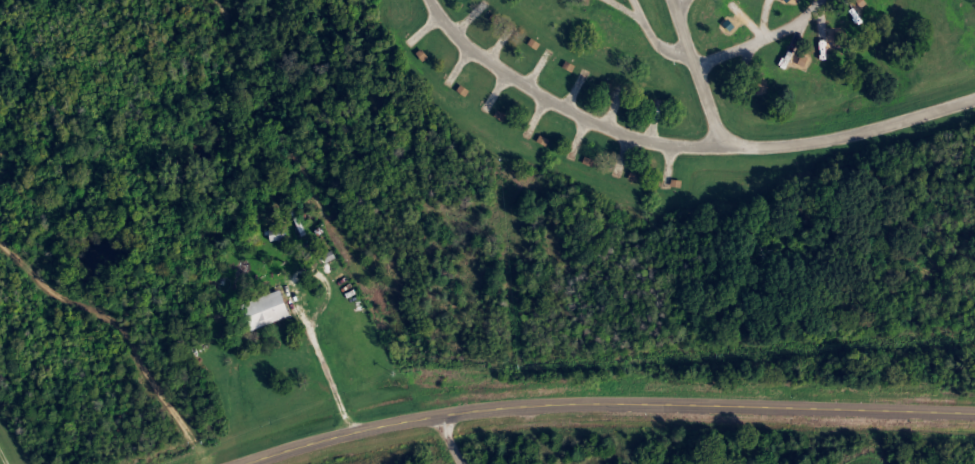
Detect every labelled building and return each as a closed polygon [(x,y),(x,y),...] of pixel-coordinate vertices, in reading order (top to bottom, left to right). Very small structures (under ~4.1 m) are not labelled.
[(285,229),(269,229),(269,241),(285,240),(285,229)] [(245,332),(236,306),(276,291),(286,316),(245,332)]
